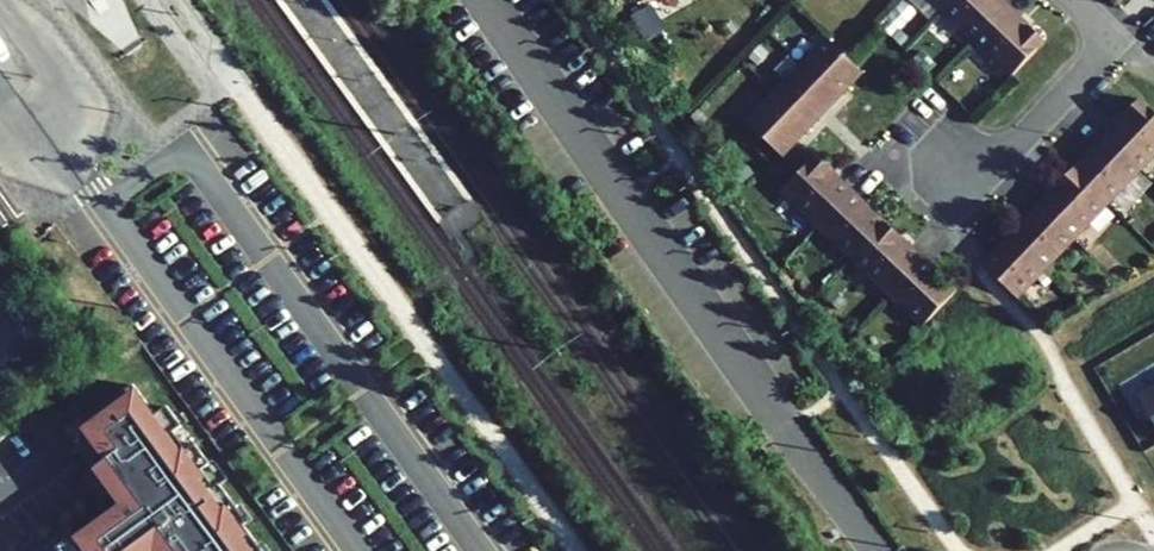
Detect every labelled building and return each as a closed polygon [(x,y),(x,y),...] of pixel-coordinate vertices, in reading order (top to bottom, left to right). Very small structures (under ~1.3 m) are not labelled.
[(925,12),(933,4),(929,0),(912,0),(925,12)] [(948,0),(929,0),(933,4),(939,10),(948,0)] [(956,26),(968,37),(974,43),(1008,8),(1000,0),(948,0),(939,10),(956,26)] [(974,43),(1009,77),(1044,41),(1008,8),(974,43)] [(949,34),(960,45),(968,37),(956,26),(949,34)] [(899,45),(905,40),(899,34),(894,39),(899,45)] [(825,39),(801,64),(836,98),(861,73),(825,39)] [(767,73),(780,86),(801,64),(788,52),(767,73)] [(921,55),(915,62),(923,69),(929,63),(921,55)] [(801,64),(780,86),(773,93),(809,127),(836,98),(801,64)] [(809,127),(773,93),(745,122),(781,156),(809,127)] [(1139,170),(1153,155),(1153,113),(1139,99),(1104,136),(1139,170)] [(1073,168),(1109,202),(1139,170),(1104,136),(1073,168)] [(814,156),(780,192),(817,227),(851,191),(814,156)] [(730,168),(741,182),(752,174),(741,159),(730,168)] [(1037,205),(1073,239),(1109,202),(1073,168),(1047,195),(1037,205)] [(817,227),(851,259),(885,223),(851,191),(817,227)] [(1037,205),(1005,239),(1041,273),(1073,239),(1037,205)] [(851,259),(887,293),(921,258),(885,223),(851,259)] [(980,264),(1016,299),(1041,273),(1005,239),(980,264)] [(955,291),(921,258),(887,293),(921,326),(955,291)] [(826,299),(837,313),(847,305),(836,291),(826,299)] [(1137,395),(1153,425),(1153,385),(1137,395)] [(260,547),(244,526),(241,529),(229,511),(236,506),(220,486),(214,490),(201,472),(209,467),(194,446),(186,452),(174,435),(182,429),(167,408),(155,416),(133,386),(75,428),(97,458),(87,466),(116,507),(56,550),(57,550),(255,550),(260,547)]
